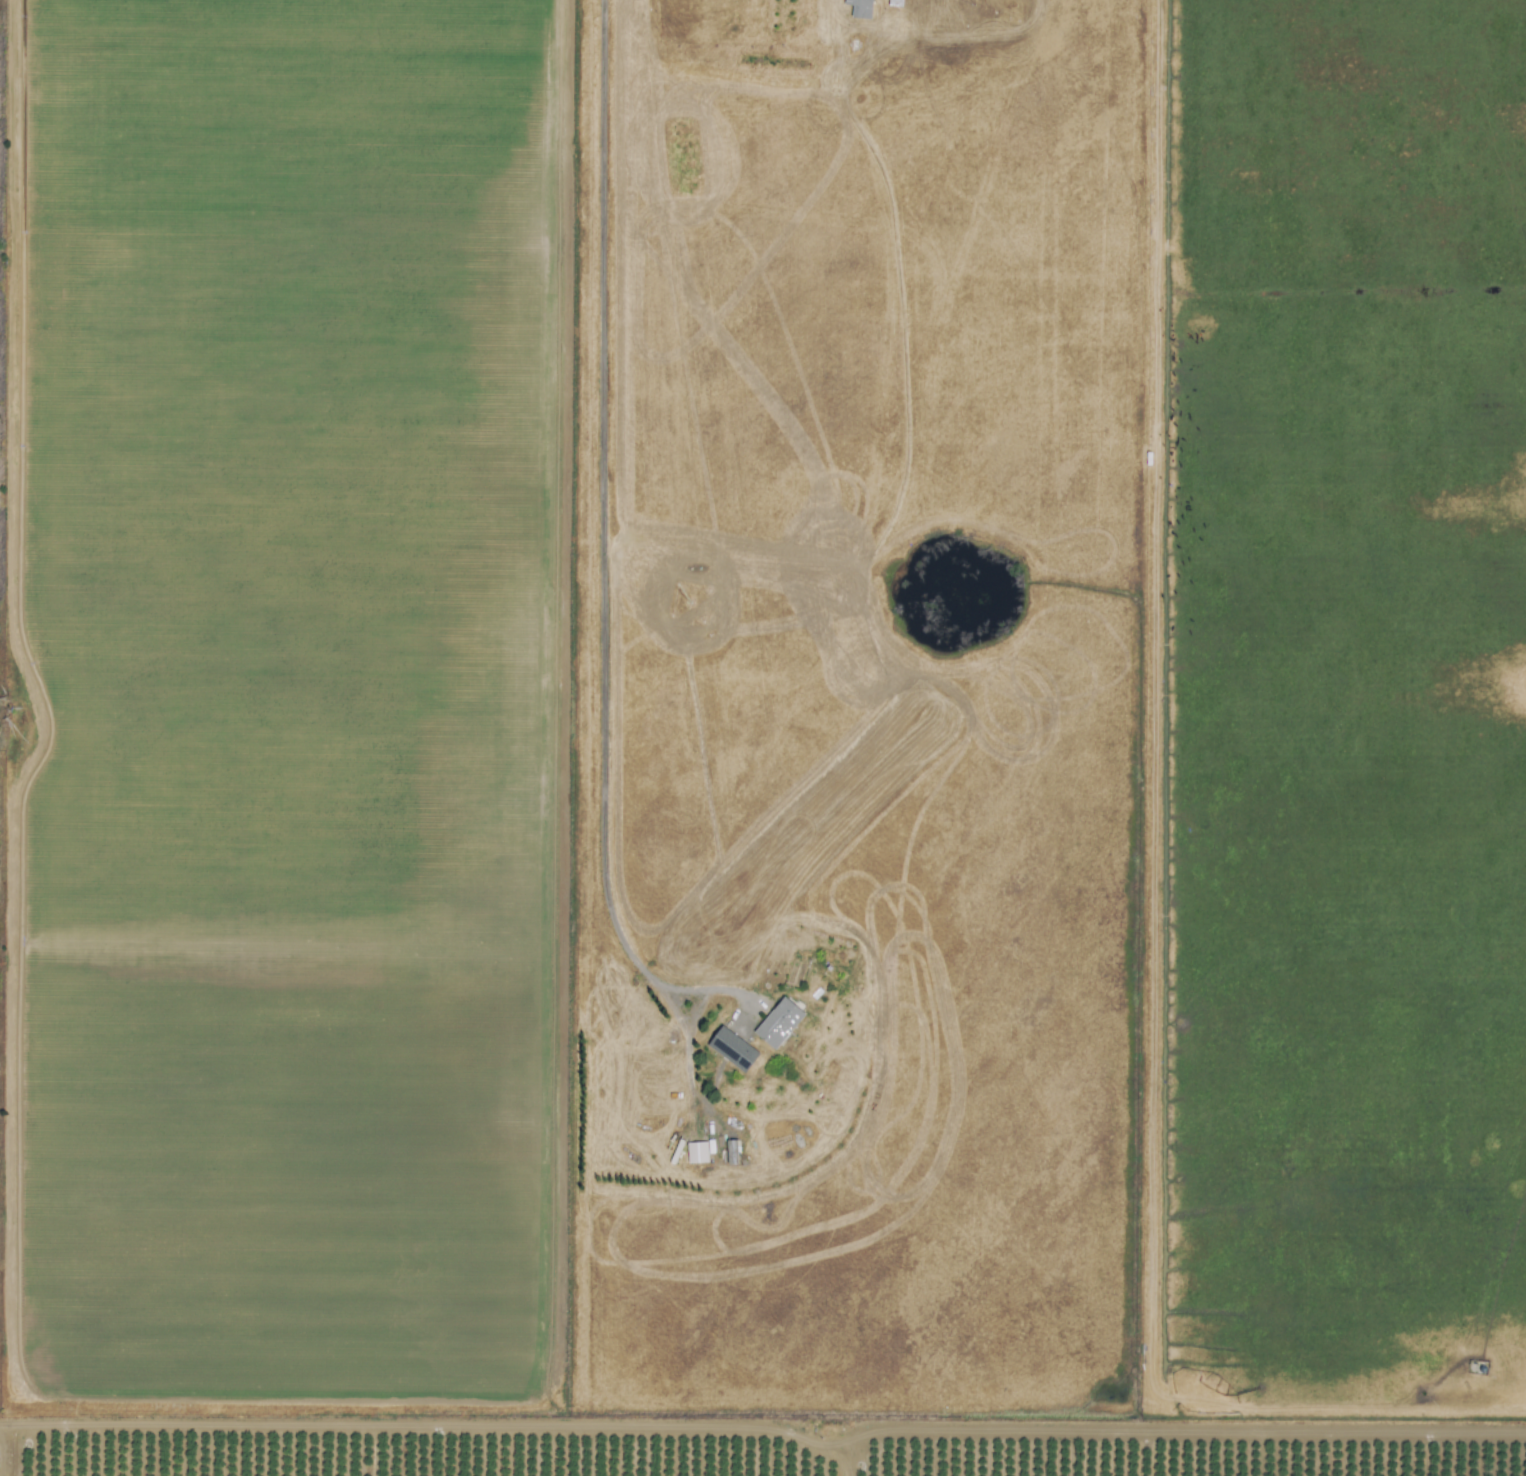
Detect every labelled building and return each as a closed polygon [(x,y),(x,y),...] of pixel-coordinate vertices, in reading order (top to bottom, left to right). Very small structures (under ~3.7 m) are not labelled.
[(840,3),(840,0),(867,0),(865,17),(846,16),(847,4),(840,3)] [(749,1029),(769,1047),(799,1013),(779,995),(749,1029)] [(716,1024),(702,1041),(740,1071),(754,1053),(716,1024)] [(707,1162),(707,1142),(686,1143),(687,1163),(707,1162)]
